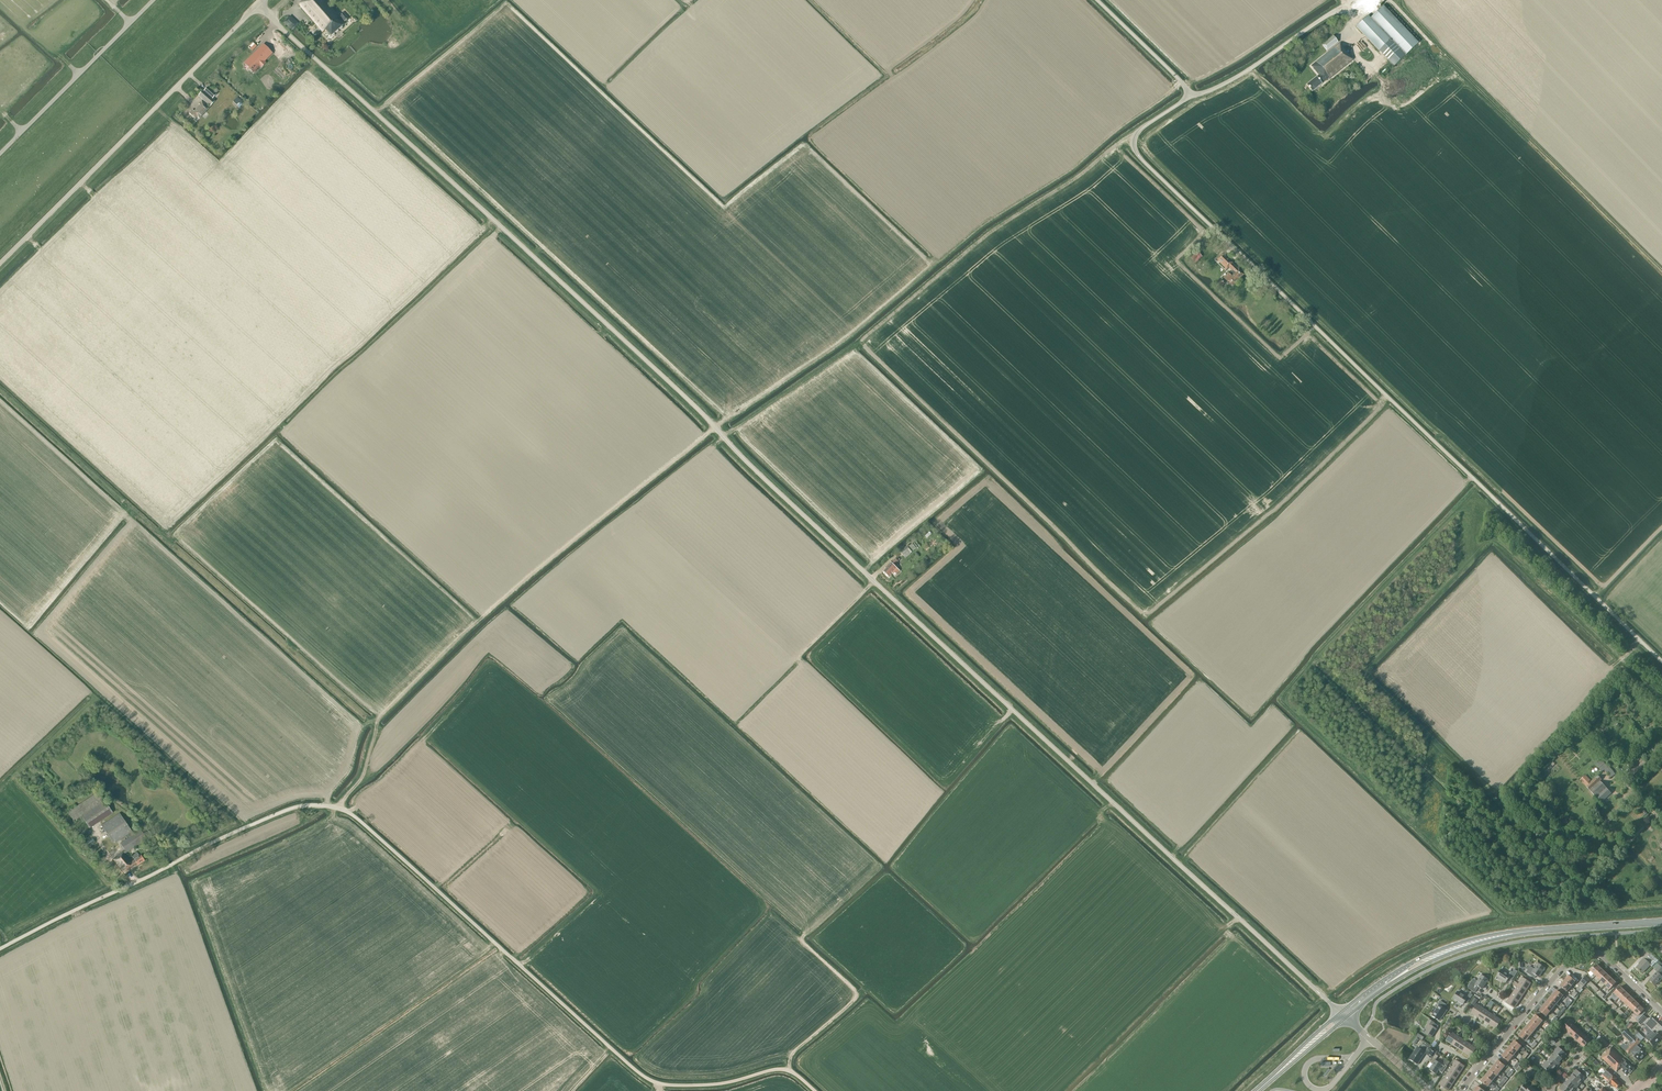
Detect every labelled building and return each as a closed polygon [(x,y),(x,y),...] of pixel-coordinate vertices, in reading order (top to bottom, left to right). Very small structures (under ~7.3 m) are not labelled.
[(325,1),(326,0),(304,0),(299,5),(323,32),(325,30),(331,36),(342,26),(345,24),(343,23),(348,19),(344,15),(343,14),(339,17),(325,1)] [(1419,43),(1383,7),(1371,20),(1368,17),(1357,28),(1394,67),(1419,43)] [(292,31),(299,24),(290,16),(283,23),(292,31)] [(1327,52),(1338,43),(1333,37),(1322,46),(1327,52)] [(1351,55),(1349,56),(1339,44),(1311,67),(1319,76),(1307,86),(1313,93),(1323,84),(1322,84),(1329,79),(1329,80),(1353,61),(1350,58),(1352,57),(1351,55)] [(264,45),(245,64),(252,72),(271,52),(264,45)] [(216,94),(208,87),(204,91),(203,91),(198,96),(210,106),(215,101),(212,99),(216,94)] [(245,104),(237,97),(235,99),(242,107),(245,104)] [(199,119),(208,109),(201,103),(200,102),(198,104),(199,105),(194,112),(192,110),(189,114),(194,118),(196,115),(199,119)] [(1196,263),(1202,257),(1198,252),(1191,257),(1196,263)] [(1243,274),(1232,264),(1232,263),(1222,253),(1216,259),(1226,269),(1229,267),(1233,270),(1229,274),(1228,273),(1224,278),(1232,286),(1243,274)] [(914,550),(909,544),(905,547),(904,546),(899,550),(905,558),(914,550)] [(898,562),(900,559),(898,557),(896,559),(895,559),(891,563),(891,562),(887,566),(888,566),(883,572),(889,577),(892,573),(895,576),(900,571),(894,566),(896,564),(898,562)] [(1607,768),(1599,757),(1593,761),(1602,772),(1604,770),(1610,778),(1615,774),(1609,767),(1607,768)] [(1589,783),(1588,782),(1590,781),(1585,775),(1580,780),(1586,786),(1586,787),(1596,798),(1597,797),(1601,802),(1611,793),(1600,781),(1602,780),(1598,776),(1589,783)] [(90,828),(113,813),(98,792),(68,813),(74,822),(82,817),(90,828)] [(133,834),(120,813),(101,826),(114,844),(127,834),(129,837),(120,843),(125,850),(113,860),(124,873),(131,869),(132,869),(145,861),(141,855),(139,856),(137,853),(132,856),(134,860),(131,862),(124,854),(147,839),(140,829),(133,834)] [(1641,963),(1636,967),(1642,973),(1650,965),(1652,966),(1656,963),(1659,961),(1650,953),(1648,955),(1644,959),(1644,958),(1640,962),(1641,963)] [(1529,965),(1527,969),(1528,970),(1526,972),(1534,978),(1536,975),(1539,977),(1545,968),(1538,963),(1534,969),(1529,965)] [(1595,976),(1601,969),(1596,964),(1590,971),(1595,976)] [(1660,981),(1661,979),(1661,977),(1660,975),(1661,973),(1661,967),(1659,965),(1655,969),(1654,970),(1657,972),(1649,980),(1655,985),(1659,981),(1660,981)] [(1512,981),(1518,971),(1514,969),(1512,972),(1510,970),(1508,974),(1501,969),(1497,976),(1506,982),(1508,979),(1512,981)] [(1600,980),(1606,974),(1601,969),(1595,976),(1600,980)] [(1611,978),(1606,974),(1600,980),(1605,985),(1611,978)] [(1482,989),(1488,979),(1481,975),(1477,981),(1473,979),(1468,988),(1475,992),(1479,986),(1482,989)] [(1564,981),(1571,986),(1575,981),(1569,976),(1564,981)] [(1519,984),(1527,989),(1531,983),(1523,978),(1519,984)] [(1611,978),(1605,985),(1610,989),(1616,983),(1611,978)] [(1567,992),(1571,986),(1564,981),(1560,986),(1567,992)] [(1523,995),(1527,989),(1519,984),(1515,990),(1523,995)] [(1619,998),(1625,991),(1620,987),(1614,993),(1619,998)] [(1519,1001),(1523,995),(1515,990),(1511,996),(1519,1001)] [(1552,995),(1559,1001),(1563,996),(1556,990),(1552,995)] [(1467,997),(1458,991),(1454,998),(1463,1004),(1465,1001),(1468,1003),(1473,995),(1470,993),(1467,997)] [(1623,1002),(1630,996),(1625,991),(1619,998),(1623,1002)] [(1555,1006),(1559,1001),(1552,995),(1548,1001),(1555,1006)] [(1515,1008),(1519,1001),(1511,996),(1506,1002),(1515,1008)] [(1628,1007),(1634,1000),(1630,996),(1623,1002),(1628,1007)] [(1633,1011),(1639,1005),(1634,1000),(1628,1007),(1633,1011)] [(1444,1015),(1447,1010),(1444,1008),(1446,1005),(1440,1001),(1438,1004),(1439,1005),(1432,1015),(1439,1020),(1443,1015),(1444,1015)] [(1550,1011),(1555,1006),(1548,1001),(1544,1006),(1550,1011)] [(1477,1017),(1483,1008),(1477,1004),(1471,1013),(1477,1017)] [(1639,1005),(1633,1011),(1638,1016),(1635,1018),(1638,1021),(1643,1015),(1645,1012),(1643,1011),(1644,1010),(1639,1005)] [(1546,1016),(1550,1011),(1544,1006),(1539,1011),(1546,1016)] [(1483,1021),(1489,1012),(1483,1008),(1477,1017),(1483,1021)] [(1490,1025),(1495,1016),(1489,1012),(1483,1021),(1490,1025)] [(1531,1020),(1538,1026),(1542,1021),(1545,1023),(1547,1021),(1544,1019),(1542,1021),(1536,1015),(1531,1020)] [(1495,1016),(1490,1025),(1496,1029),(1501,1020),(1495,1016)] [(1644,1016),(1638,1023),(1641,1026),(1643,1023),(1646,1026),(1644,1028),(1648,1032),(1646,1034),(1648,1035),(1645,1038),(1653,1046),(1661,1037),(1661,1027),(1651,1016),(1648,1020),(1644,1016)] [(1431,1037),(1437,1029),(1433,1026),(1435,1023),(1429,1019),(1427,1023),(1428,1024),(1425,1029),(1427,1030),(1425,1033),(1431,1037)] [(1534,1031),(1538,1026),(1531,1020),(1527,1025),(1534,1031)] [(1568,1033),(1574,1025),(1569,1021),(1562,1028),(1568,1033)] [(1530,1036),(1534,1031),(1527,1025),(1523,1030),(1530,1036)] [(1573,1037),(1579,1030),(1574,1025),(1568,1033),(1573,1037)] [(1525,1041),(1530,1036),(1523,1030),(1519,1036),(1525,1041)] [(1578,1042),(1585,1035),(1579,1030),(1573,1037),(1578,1042)] [(1452,1045),(1458,1036),(1452,1032),(1446,1040),(1452,1045)] [(1551,1035),(1545,1042),(1548,1045),(1551,1042),(1554,1044),(1557,1040),(1551,1035)] [(1585,1035),(1578,1042),(1584,1047),(1590,1040),(1585,1035)] [(1458,1049),(1464,1040),(1458,1036),(1452,1045),(1458,1049)] [(1641,1049),(1636,1045),(1640,1041),(1635,1036),(1629,1043),(1631,1045),(1628,1048),(1626,1046),(1623,1049),(1628,1054),(1630,1052),(1634,1056),(1634,1057),(1639,1061),(1646,1053),(1641,1049)] [(1604,1046),(1607,1043),(1601,1037),(1598,1040),(1604,1046)] [(1465,1052),(1470,1044),(1464,1040),(1458,1049),(1465,1052)] [(1517,1052),(1517,1051),(1519,1049),(1523,1052),(1525,1049),(1514,1041),(1510,1046),(1517,1052)] [(1435,1052),(1423,1044),(1420,1049),(1417,1047),(1413,1054),(1410,1059),(1417,1064),(1425,1053),(1431,1057),(1435,1052)] [(1470,1044),(1465,1052),(1471,1057),(1476,1048),(1470,1044)] [(1518,1052),(1517,1051),(1517,1052),(1510,1046),(1506,1051),(1513,1057),(1513,1056),(1515,1054),(1516,1055),(1518,1052)] [(1554,1052),(1562,1059),(1566,1054),(1558,1047),(1554,1052)] [(1629,1064),(1611,1047),(1601,1057),(1616,1071),(1620,1067),(1623,1070),(1622,1071),(1627,1075),(1634,1068),(1629,1064)] [(1514,1058),(1513,1056),(1513,1057),(1506,1051),(1502,1056),(1508,1062),(1511,1059),(1512,1060),(1514,1058)] [(1559,1062),(1562,1059),(1554,1052),(1550,1056),(1551,1057),(1559,1064),(1560,1063),(1559,1062)] [(1436,1074),(1442,1064),(1435,1060),(1438,1056),(1435,1054),(1431,1062),(1433,1063),(1429,1069),(1436,1074)] [(1555,1069),(1559,1064),(1551,1057),(1547,1062),(1554,1068),(1555,1069)] [(1452,1067),(1460,1072),(1465,1066),(1456,1060),(1452,1067)] [(1494,1066),(1501,1071),(1505,1066),(1506,1068),(1508,1066),(1504,1062),(1502,1064),(1498,1060),(1494,1066)] [(1547,1062),(1546,1061),(1542,1066),(1550,1073),(1554,1068),(1547,1062)] [(1496,1076),(1501,1071),(1494,1066),(1490,1071),(1496,1076)] [(1456,1078),(1460,1072),(1452,1067),(1448,1073),(1456,1078)] [(1587,1076),(1591,1072),(1585,1067),(1581,1071),(1587,1076)] [(1580,1081),(1584,1077),(1576,1069),(1572,1074),(1580,1081)] [(1612,1075),(1607,1070),(1601,1076),(1607,1081),(1606,1082),(1610,1085),(1611,1084),(1616,1089),(1620,1084),(1616,1079),(1616,1078),(1612,1075)] [(1492,1081),(1496,1076),(1490,1071),(1485,1076),(1492,1081)] [(1452,1084),(1456,1078),(1448,1073),(1444,1079),(1452,1084)] [(1581,1082),(1580,1081),(1572,1074),(1571,1076),(1572,1077),(1569,1080),(1577,1087),(1581,1082)] [(1494,1083),(1492,1081),(1485,1076),(1481,1081),(1488,1087),(1490,1084),(1492,1085),(1494,1083)] [(1597,1087),(1601,1082),(1594,1076),(1586,1085),(1593,1090),(1607,1090),(1603,1087),(1601,1090),(1597,1087)] [(1448,1090),(1452,1084),(1444,1079),(1440,1085),(1448,1090)] [(1577,1087),(1569,1080),(1566,1083),(1565,1082),(1564,1084),(1572,1090),(1573,1090),(1577,1087)] [(1531,1086),(1526,1082),(1519,1090),(1527,1090),(1531,1086)]
